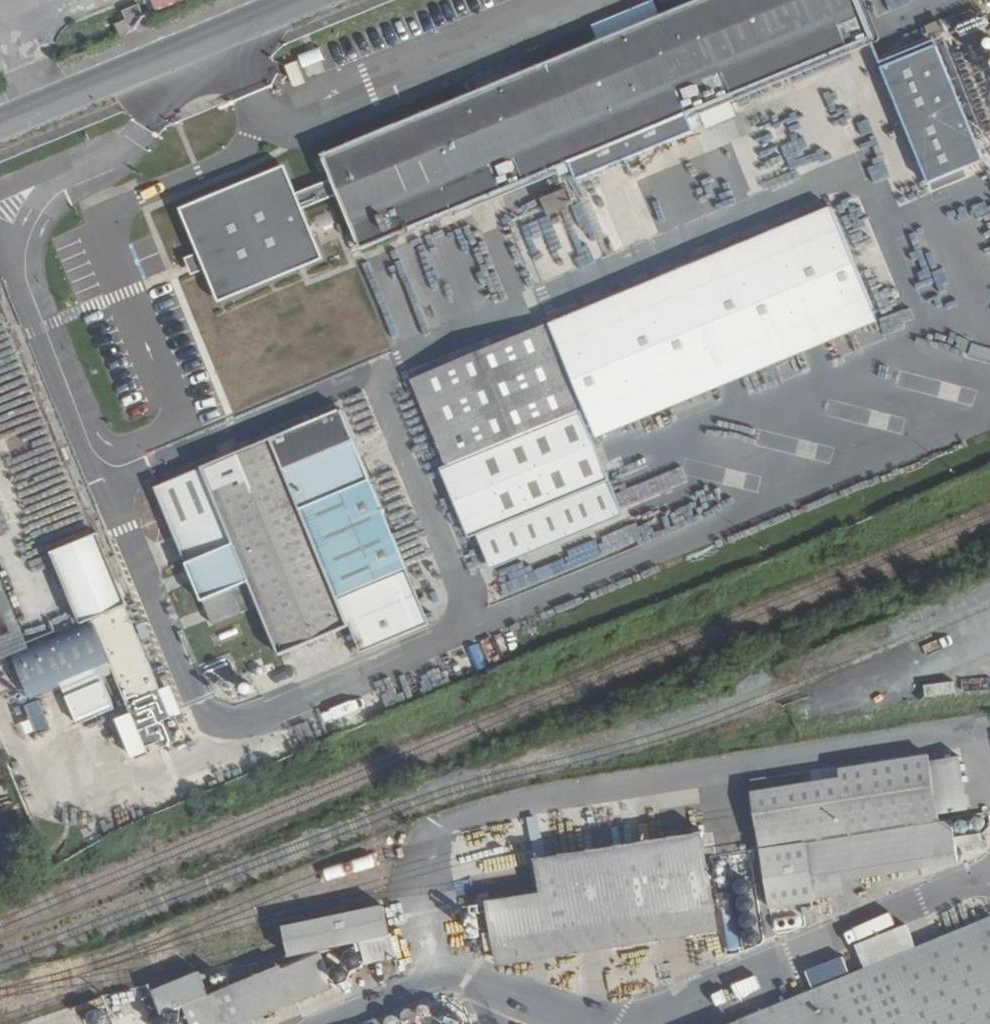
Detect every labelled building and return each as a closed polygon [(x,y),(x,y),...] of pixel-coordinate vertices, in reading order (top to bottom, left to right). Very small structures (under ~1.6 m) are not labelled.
[(355,259),(567,171),(574,188),(689,140),(682,124),(732,103),(721,78),(833,31),(843,57),(869,46),(850,0),(708,0),(316,162),(327,189),(333,203),(355,259)] [(125,21),(112,26),(117,38),(147,26),(138,5),(121,12),(125,21)] [(833,31),(721,78),(732,103),(843,57),(833,31)] [(934,52),(878,75),(925,192),(983,170),(934,52)] [(277,177),(176,219),(212,309),(313,267),(293,218),(288,205),(277,177)] [(333,203),(327,189),(288,205),(293,218),(333,203)] [(925,301),(883,196),(406,392),(486,584),(621,528),(583,441),(587,439),(925,301)] [(925,301),(587,439),(593,452),(931,314),(925,301)] [(399,590),(331,423),(148,500),(189,599),(224,585),(214,561),(223,557),(269,669),(337,640),(349,668),(418,639),(406,608),(419,602),(412,585),(399,590)] [(83,537),(73,500),(38,508),(48,546),(83,537)] [(85,632),(118,617),(121,616),(93,546),(56,560),(85,632)] [(118,617),(85,632),(0,668),(0,675),(16,715),(7,720),(16,743),(30,737),(21,714),(41,705),(53,734),(90,719),(78,690),(98,682),(131,762),(138,763),(142,762),(146,757),(148,761),(172,751),(118,617)] [(803,840),(808,877),(923,858),(918,822),(803,840)] [(537,861),(543,902),(491,911),(489,900),(476,902),(485,958),(500,956),(501,965),(717,926),(714,909),(705,856),(701,833),(537,861)] [(923,858),(808,877),(810,894),(833,890),(832,882),(925,867),(923,858)] [(394,931),(387,901),(288,925),(294,954),(365,937),(394,931)] [(756,1023),(989,1023),(989,919),(841,979),(844,988),(756,1023)] [(401,952),(396,930),(394,931),(365,937),(371,960),(401,952)] [(337,986),(325,952),(285,966),(284,962),(211,988),(202,965),(156,981),(163,1004),(185,996),(195,1023),(228,1023),(337,986)]
